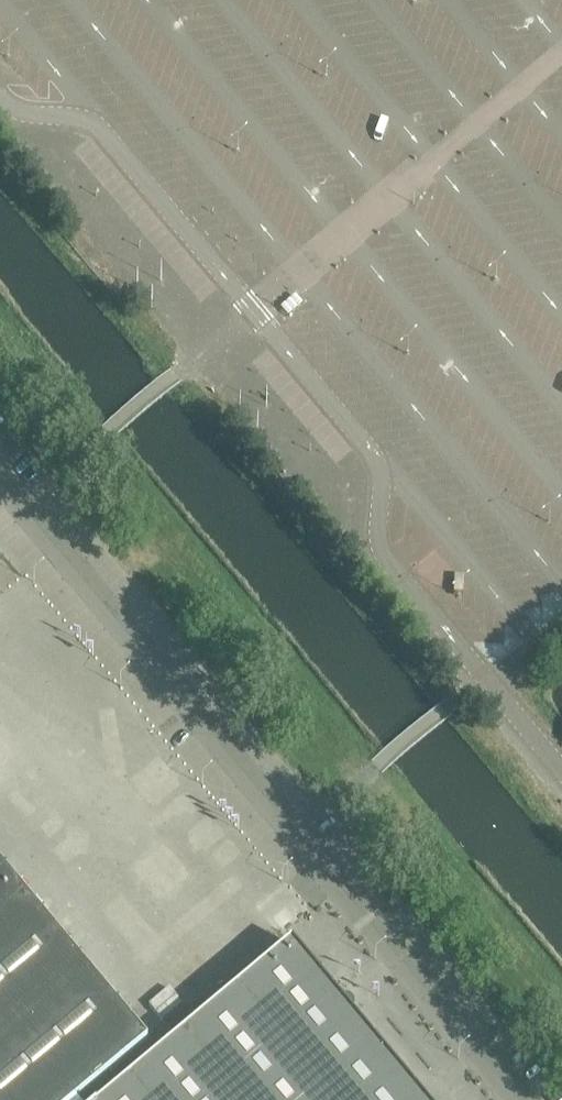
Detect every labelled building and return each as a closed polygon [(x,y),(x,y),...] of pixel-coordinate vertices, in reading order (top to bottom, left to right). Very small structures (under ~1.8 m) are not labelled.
[(24,894),(0,865),(0,914),(24,894)] [(147,1041),(146,1040),(146,1039),(24,894),(0,914),(0,1099),(77,1099),(147,1041)] [(104,1099),(423,1099),(410,1085),(394,1066),(352,1015),(338,998),(291,943),(291,944),(104,1099)] [(170,986),(149,1005),(168,1027),(172,1023),(181,1034),(202,1016),(190,1003),(187,1005),(170,986)] [(79,1099),(80,1099),(100,1099),(160,1050),(151,1040),(79,1099)]
